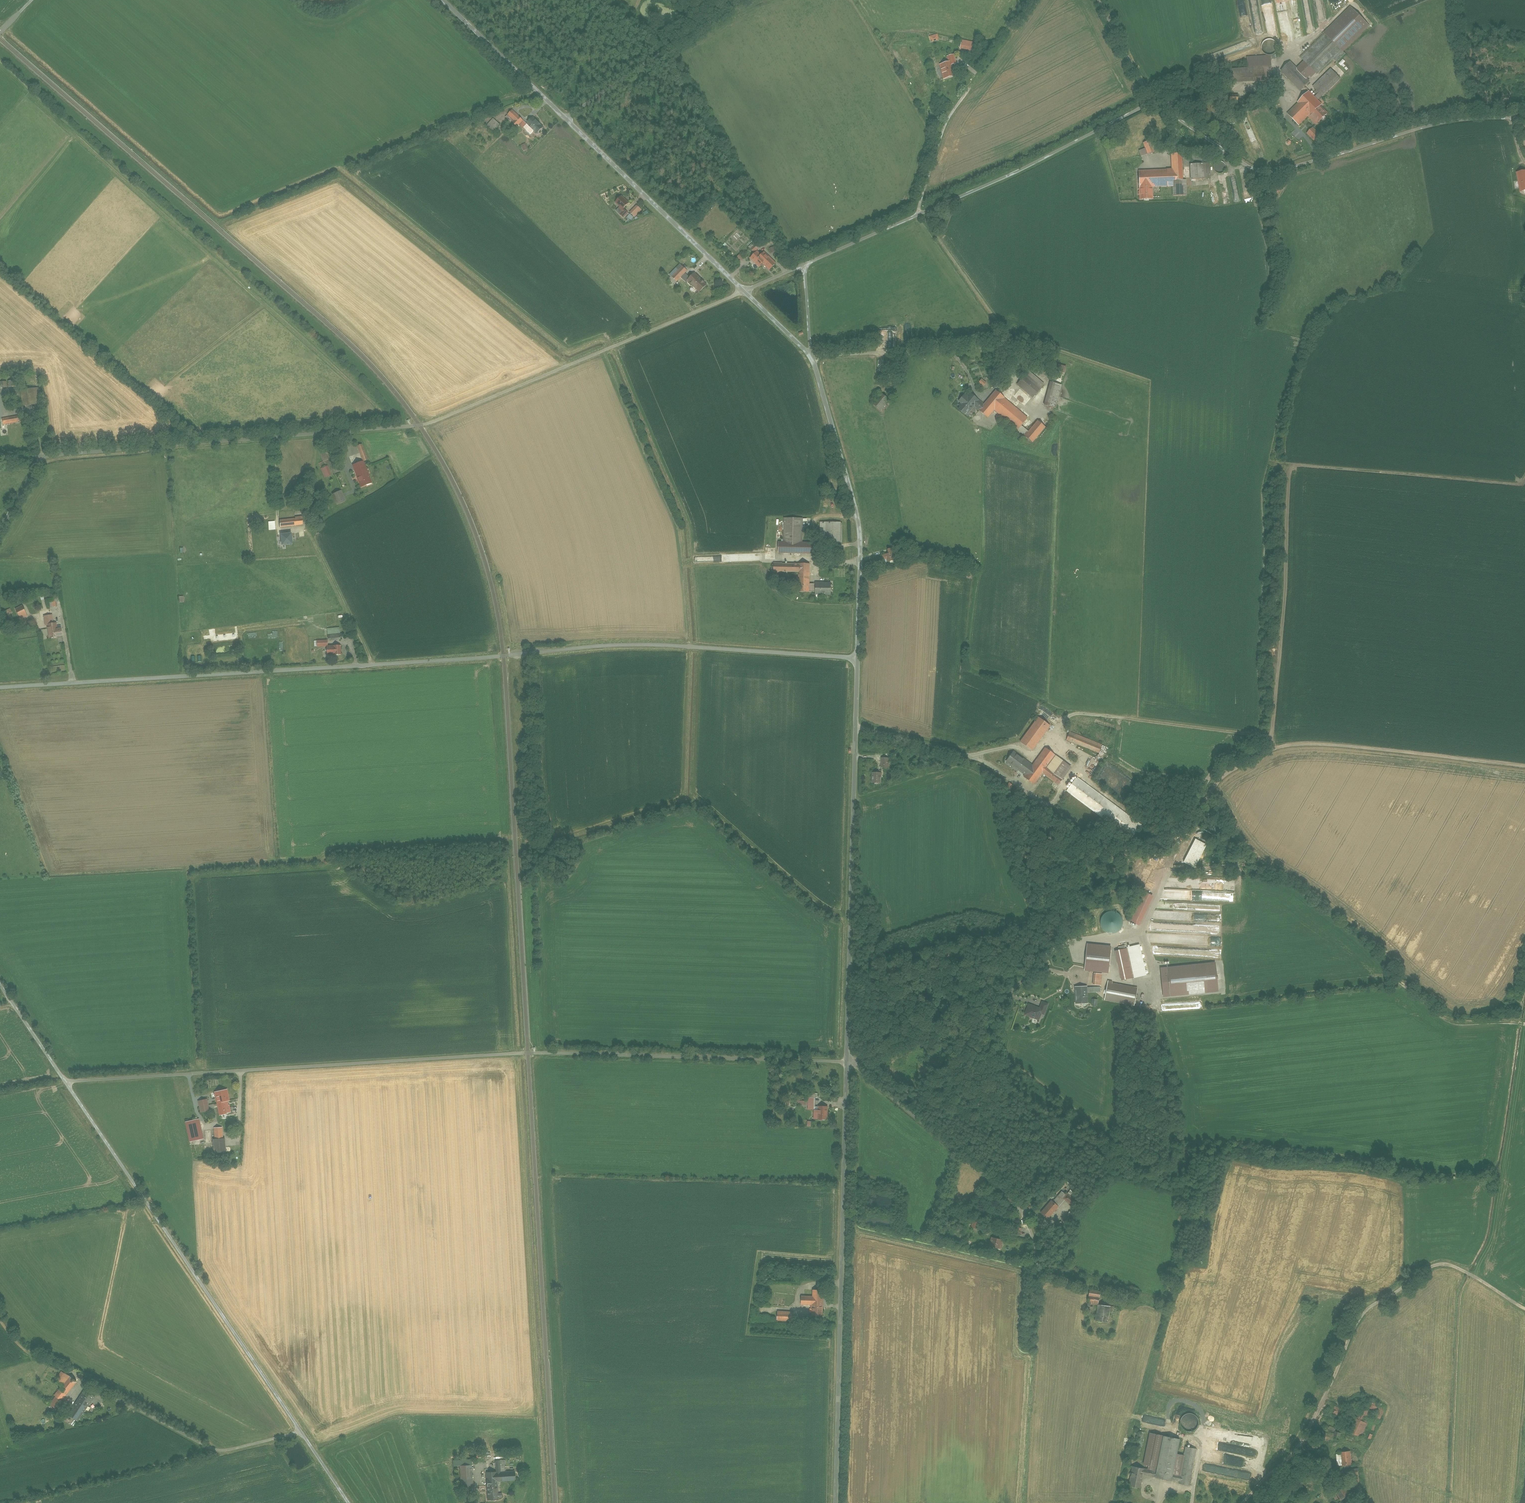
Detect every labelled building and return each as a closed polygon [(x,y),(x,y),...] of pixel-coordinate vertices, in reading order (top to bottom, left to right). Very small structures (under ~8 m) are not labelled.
[(1371,25),(1350,5),(1323,33),(1342,53),(1371,25)] [(1318,76),(1342,53),(1323,33),(1299,56),(1304,62),(1315,74),(1318,76)] [(938,34),(930,36),(932,42),(940,40),(938,34)] [(974,42),(963,40),(961,48),(973,51),(974,42)] [(957,63),(954,54),(948,56),(949,62),(951,61),(952,64),(957,63)] [(1247,68),(1228,69),(1229,85),(1273,82),(1272,55),(1247,57),(1247,68)] [(949,62),(941,64),(945,79),(955,76),(952,64),(951,61),(949,62)] [(1290,62),(1281,72),(1301,92),(1310,83),(1308,81),(1296,69),(1290,62)] [(1315,74),(1304,62),(1296,69),(1308,81),(1315,74)] [(1341,79),(1330,68),(1312,87),(1323,98),(1341,79)] [(1328,112),(1309,93),(1287,114),(1300,127),(1309,118),(1315,125),(1328,112)] [(523,120),(513,110),(506,117),(516,127),(519,125),(523,120)] [(537,134),(544,127),(534,117),(527,124),(534,131),(537,134)] [(501,124),(494,118),(488,125),(495,131),(501,124)] [(527,124),(524,127),(531,134),(534,131),(527,124)] [(1320,134),(1313,127),(1307,134),(1314,140),(1320,134)] [(1145,148),(1138,151),(1141,157),(1154,152),(1150,140),(1143,143),(1145,148)] [(1172,168),(1138,170),(1139,199),(1153,198),(1153,189),(1174,188),(1174,181),(1183,180),(1181,155),(1171,156),(1172,168)] [(1210,163),(1189,164),(1190,180),(1211,179),(1210,163)] [(1516,172),(1521,193),(1524,192),(1524,170),(1516,172)] [(1174,181),(1174,188),(1174,196),(1188,196),(1187,180),(1174,181)] [(629,203),(622,195),(616,202),(621,207),(623,209),(629,203)] [(642,210),(638,205),(631,212),(632,213),(635,216),(635,217),(642,210)] [(629,213),(625,209),(621,214),(624,217),(629,213)] [(760,246),(756,241),(750,247),(755,251),(760,246)] [(777,262),(765,251),(762,254),(758,250),(751,258),(760,267),(764,263),(770,269),(777,262)] [(683,266),(672,277),(677,281),(685,273),(687,271),(683,266)] [(690,278),(685,273),(681,278),(686,282),(687,281),(690,278)] [(695,273),(687,281),(699,293),(707,285),(695,273)] [(1057,371),(1064,373),(1066,367),(1059,365),(1057,371)] [(1029,372),(1018,384),(1033,397),(1044,385),(1029,372)] [(1060,385),(1050,383),(1045,406),(1055,408),(1060,385)] [(39,388),(28,389),(30,404),(41,403),(39,388)] [(960,405),(958,408),(965,414),(972,406),(979,411),(984,404),(967,391),(958,403),(960,405)] [(995,391),(984,404),(979,411),(987,418),(993,411),(1018,431),(1028,418),(995,391)] [(888,400),(882,396),(874,405),(881,410),(888,400)] [(19,416),(3,418),(4,424),(20,421),(19,416)] [(1037,422),(1025,436),(1033,443),(1045,428),(1037,422)] [(369,459),(364,444),(360,445),(365,460),(369,459)] [(327,449),(319,452),(323,462),(331,459),(327,449)] [(365,460),(354,464),(362,486),(373,482),(365,460)] [(329,465),(322,468),(326,477),(333,475),(329,465)] [(342,491),(333,494),(337,505),(346,501),(342,491)] [(297,518),(281,520),(282,527),(305,524),(304,516),(297,517),(297,518)] [(802,520),(784,520),(784,543),(778,543),(778,552),(812,552),(812,544),(802,544),(802,520)] [(841,524),(820,523),(820,543),(841,543),(841,524)] [(287,540),(283,540),(284,549),(295,548),(294,539),(287,540)] [(896,563),(894,550),(885,552),(886,555),(882,556),(883,561),(886,560),(887,565),(896,563)] [(809,565),(773,564),(773,573),(799,573),(799,593),(808,593),(809,586),(809,565)] [(815,586),(809,586),(808,593),(814,593),(814,595),(830,596),(830,584),(815,584),(815,586)] [(15,609),(21,620),(28,616),(22,605),(15,609)] [(5,615),(7,614),(9,619),(12,618),(10,614),(13,612),(11,608),(3,612),(5,615)] [(50,638),(63,636),(62,628),(56,629),(55,623),(47,624),(50,638)] [(341,654),(341,645),(333,646),(334,647),(327,647),(328,655),(341,654)] [(1035,751),(1054,723),(1041,715),(1022,743),(1035,751)] [(1070,732),(1067,739),(1090,747),(1092,739),(1070,732)] [(1048,745),(1035,764),(1015,750),(1007,761),(1026,774),(1025,776),(1037,784),(1044,773),(1061,785),(1075,765),(1058,754),(1058,753),(1048,745)] [(882,773),(873,773),(873,783),(881,784),(882,773)] [(1143,824),(1080,776),(1069,790),(1132,838),(1143,824)] [(1207,843),(1195,837),(1183,861),(1195,867),(1207,843)] [(1153,894),(1142,889),(1131,914),(1142,919),(1153,894)] [(1101,928),(1116,935),(1125,918),(1110,910),(1101,928)] [(1111,945),(1087,943),(1084,970),(1108,972),(1111,945)] [(1140,944),(1127,946),(1134,977),(1146,974),(1140,944)] [(1121,979),(1133,977),(1127,947),(1115,950),(1121,979)] [(1215,961),(1160,966),(1162,997),(1218,992),(1215,961)] [(1094,985),(1102,985),(1102,973),(1094,973),(1094,985)] [(1137,987),(1108,981),(1104,1000),(1134,1005),(1137,987)] [(1087,985),(1074,986),(1075,1003),(1088,1003),(1087,985)] [(1025,1002),(1021,1014),(1038,1019),(1042,1007),(1025,1002)] [(228,1089),(215,1092),(220,1115),(228,1113),(228,1111),(231,1111),(229,1100),(230,1100),(228,1089)] [(207,1099),(198,1101),(201,1111),(209,1109),(207,1099)] [(830,1119),(830,1106),(820,1105),(820,1109),(816,1109),(815,1119),(830,1119)] [(199,1118),(186,1121),(191,1140),(203,1137),(199,1118)] [(215,1127),(216,1139),(223,1138),(222,1127),(215,1127)] [(216,1139),(214,1139),(215,1153),(226,1152),(225,1138),(223,1138),(216,1139)] [(1068,1195),(1064,1200),(1072,1207),(1076,1202),(1068,1195)] [(1058,1207),(1051,1201),(1040,1214),(1047,1220),(1058,1207)] [(983,1221),(974,1218),(971,1229),(980,1231),(983,1221)] [(1021,1229),(1013,1227),(1011,1234),(1019,1235),(1021,1229)] [(1002,1241),(992,1238),(990,1248),(1000,1250),(1002,1241)] [(826,1290),(815,1290),(815,1296),(814,1305),(814,1315),(825,1316),(826,1290)] [(1099,1292),(1089,1291),(1088,1297),(1098,1299),(1099,1292)] [(803,1304),(814,1305),(815,1296),(803,1296),(803,1304)] [(1098,1299),(1088,1297),(1087,1304),(1097,1305),(1098,1299)] [(1094,1322),(1107,1325),(1110,1308),(1097,1305),(1094,1322)] [(795,1312),(780,1311),(779,1321),(794,1322),(795,1312)] [(66,1391),(75,1379),(62,1369),(58,1375),(61,1377),(57,1381),(62,1385),(60,1387),(66,1391)] [(66,1391),(60,1387),(57,1391),(58,1392),(55,1395),(60,1398),(66,1391)] [(96,1394),(86,1388),(68,1414),(78,1421),(96,1394)] [(60,1398),(55,1395),(53,1398),(55,1399),(51,1404),(57,1407),(63,1400),(60,1398)] [(1379,1411),(1376,1422),(1381,1423),(1386,1407),(1380,1405),(1381,1402),(1373,1400),(1370,1408),(1379,1411)] [(1334,1414),(1343,1416),(1345,1408),(1336,1406),(1334,1414)] [(1359,1410),(1351,1433),(1364,1437),(1373,1411),(1363,1407),(1362,1411),(1359,1410)] [(1181,1453),(1183,1436),(1151,1431),(1146,1464),(1150,1464),(1150,1467),(1134,1465),(1131,1484),(1144,1486),(1145,1474),(1180,1480),(1180,1482),(1192,1484),(1198,1447),(1187,1445),(1186,1454),(1181,1453)] [(1353,1450),(1343,1451),(1345,1464),(1354,1463),(1353,1450)] [(506,1459),(497,1460),(498,1471),(507,1470),(506,1459)] [(473,1464),(462,1465),(463,1478),(474,1477),(473,1464)] [(498,1471),(488,1472),(490,1499),(500,1498),(500,1497),(504,1497),(504,1492),(500,1492),(499,1480),(517,1479),(516,1470),(507,1470),(498,1471)]
